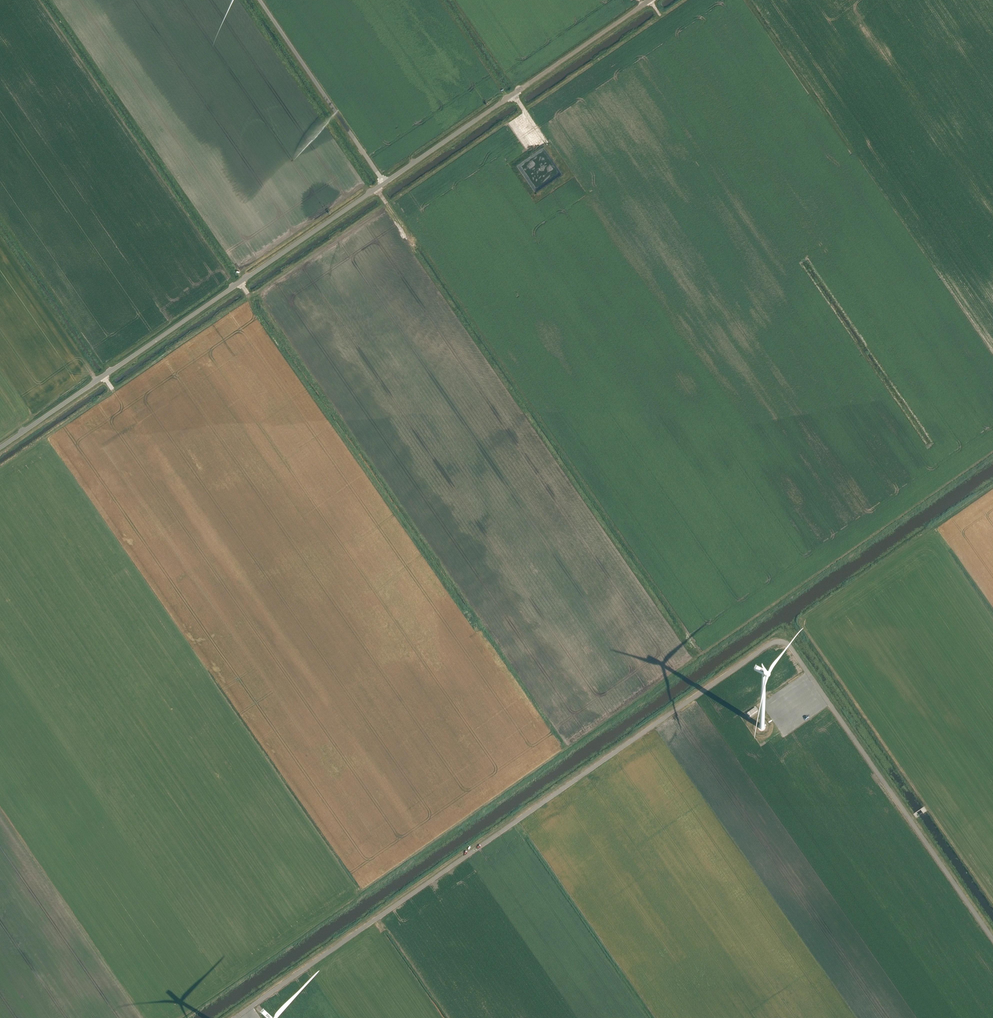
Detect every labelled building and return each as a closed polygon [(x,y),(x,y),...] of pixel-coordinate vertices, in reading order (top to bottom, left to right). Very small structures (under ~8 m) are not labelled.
[(249,286),(252,289),(261,283),(259,279),(249,286)] [(230,299),(233,303),(242,296),(239,292),(230,299)] [(130,368),(113,379),(115,382),(132,372),(130,368)] [(94,393),(96,396),(105,390),(103,387),(94,393)] [(749,717),(758,711),(756,708),(747,714),(749,717)]
